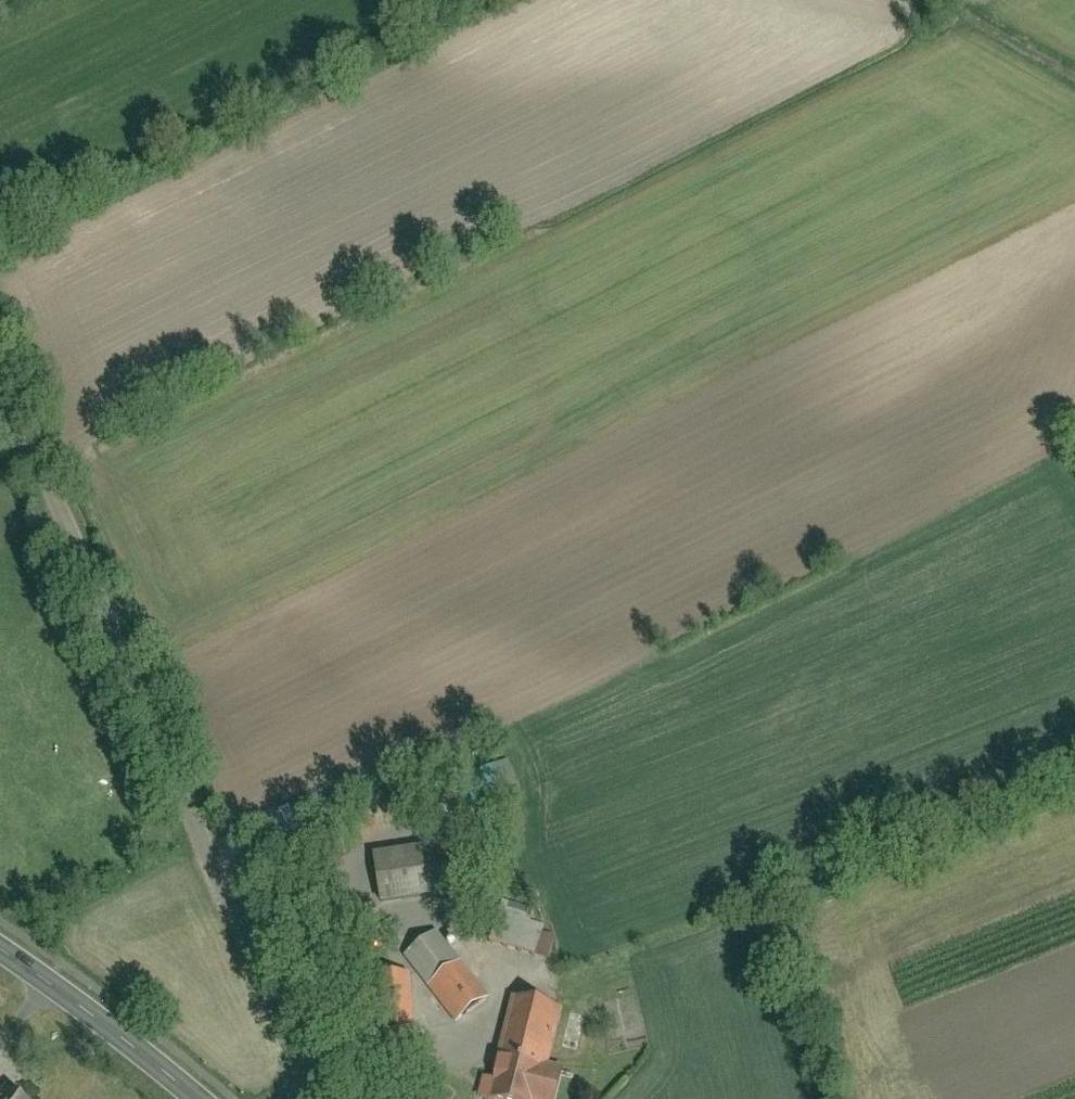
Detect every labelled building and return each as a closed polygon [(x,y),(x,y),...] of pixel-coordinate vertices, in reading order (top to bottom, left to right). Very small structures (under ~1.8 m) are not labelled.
[(511,760),(468,775),(477,801),(520,787),(511,760)] [(381,854),(386,902),(451,895),(446,848),(381,854)] [(430,990),(456,1027),(488,1005),(462,968),(430,990)] [(393,1062),(422,1059),(414,975),(404,976),(407,1015),(388,1016),(393,1062)] [(512,1000),(489,1098),(568,1098),(574,1072),(554,1067),(567,1012),(512,1000)] [(16,1090),(9,1098),(29,1098),(16,1090)]
